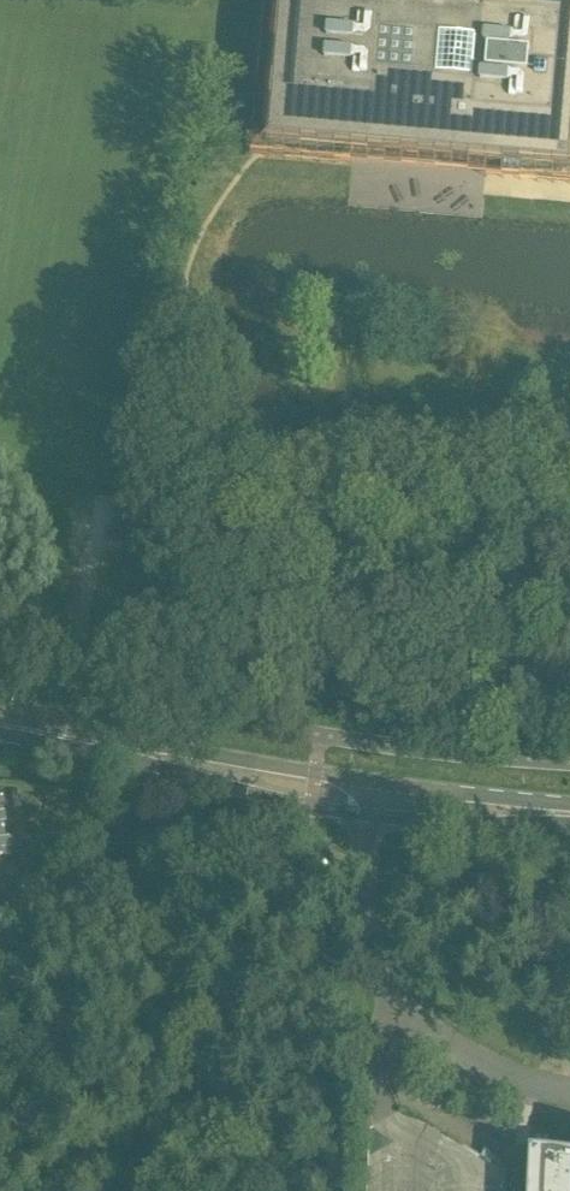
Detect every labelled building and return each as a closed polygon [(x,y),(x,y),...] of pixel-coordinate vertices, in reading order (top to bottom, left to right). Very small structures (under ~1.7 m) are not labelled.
[(269,142),(569,169),(569,0),(281,0),(269,142)] [(5,860),(4,856),(10,855),(10,854),(19,852),(14,833),(5,835),(0,812),(0,861),(5,860)] [(325,1052),(337,1051),(337,1039),(325,1039),(325,1052)] [(532,1149),(530,1190),(569,1190),(569,1151),(532,1149)]
